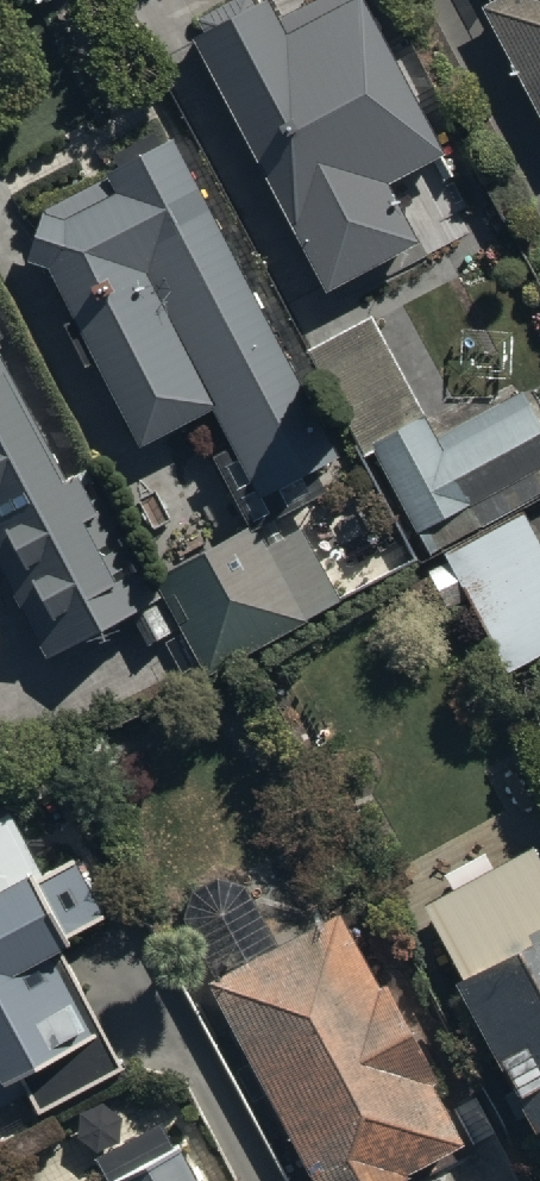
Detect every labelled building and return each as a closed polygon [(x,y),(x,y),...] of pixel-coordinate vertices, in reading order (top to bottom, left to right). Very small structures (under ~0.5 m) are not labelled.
[(318,295),(423,244),(385,167),(433,143),(362,0),(287,0),(276,5),(273,0),(230,0),(183,23),(318,295)] [(539,115),(539,0),(480,0),(539,115)] [(311,459),(336,445),(172,127),(117,155),(129,178),(107,189),(98,171),(54,194),(67,219),(37,235),(78,313),(66,319),(86,358),(97,353),(140,437),(211,400),(231,438),(214,447),(249,515),(153,565),(204,664),(336,596),(296,521),(262,538),(254,522),(324,485),(311,459)] [(519,501),(539,491),(539,428),(519,386),(432,429),(374,312),(308,345),(359,448),(370,443),(421,546),(436,539),(519,501)] [(45,651),(93,626),(115,670),(145,655),(120,608),(130,603),(149,640),(174,627),(88,461),(80,465),(20,350),(7,357),(0,344),(0,565),(45,651)] [(436,539),(500,667),(539,647),(539,544),(519,501),(436,539)] [(122,1057),(58,936),(74,928),(71,922),(113,900),(86,850),(48,870),(14,804),(0,811),(0,1098),(30,1083),(40,1100),(122,1057)] [(449,968),(527,1114),(539,1107),(539,859),(531,842),(424,899),(458,963),(449,968)] [(210,970),(321,1180),(446,1180),(428,1147),(463,1128),(343,903),(278,938),(238,863),(182,893),(220,965),(210,970)] [(181,1128),(116,1164),(118,1168),(94,1180),(210,1180),(181,1128)]
